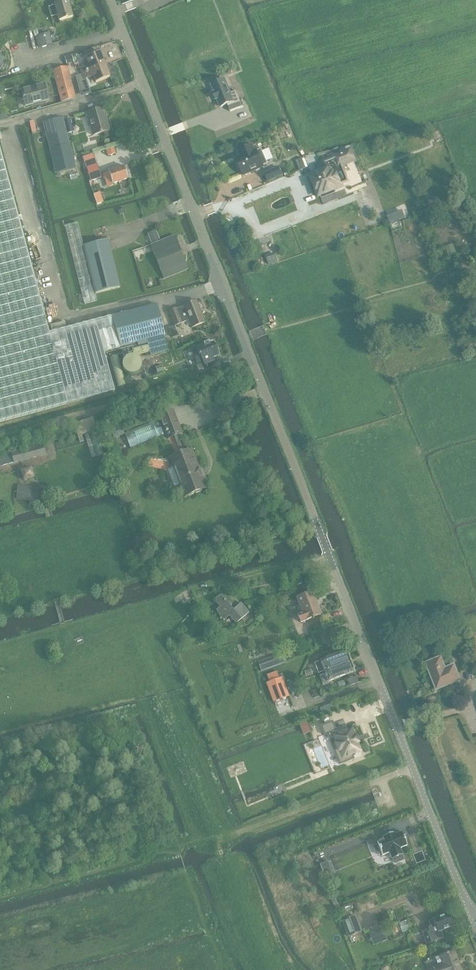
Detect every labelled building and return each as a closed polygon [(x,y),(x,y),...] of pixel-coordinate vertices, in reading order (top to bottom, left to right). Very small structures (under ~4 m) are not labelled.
[(51,18),(58,16),(59,22),(72,18),(68,2),(55,5),(55,7),(48,9),(51,18)] [(49,34),(38,36),(41,48),(52,45),(49,34)] [(86,59),(95,56),(93,49),(84,53),(86,59)] [(89,66),(79,70),(82,75),(105,66),(100,54),(86,59),(89,66)] [(66,67),(52,70),(61,103),(76,99),(67,66),(66,67)] [(96,84),(110,78),(105,66),(82,75),(84,81),(93,77),(96,84)] [(243,106),(236,91),(231,93),(228,87),(225,79),(212,84),(215,92),(214,93),(216,99),(218,99),(221,107),(227,104),(230,111),(243,106)] [(44,85),(21,91),(25,107),(48,101),(44,85)] [(87,114),(93,136),(108,132),(104,117),(106,117),(103,109),(87,114)] [(63,118),(43,123),(55,174),(75,169),(67,134),(74,132),(70,118),(63,120),(63,118)] [(242,156),(236,159),(243,175),(264,167),(263,166),(268,164),(262,149),(257,151),(257,150),(255,151),(252,145),(239,151),(242,156)] [(108,156),(116,154),(114,148),(106,150),(108,156)] [(0,150),(0,423),(115,392),(104,353),(120,349),(119,348),(120,348),(120,347),(113,317),(49,334),(0,150)] [(314,177),(312,178),(314,183),(317,190),(319,195),(320,194),(322,198),(336,193),(334,189),(341,186),(341,184),(348,181),(342,165),(354,161),(350,150),(334,157),(334,158),(324,162),(327,169),(317,173),(318,176),(314,177)] [(302,159),(296,161),(300,171),(306,168),(302,159)] [(86,169),(91,182),(101,178),(96,165),(86,169)] [(112,185),(128,179),(128,178),(128,177),(127,173),(126,173),(124,167),(103,175),(105,181),(110,179),(112,185)] [(278,168),(265,174),(268,181),(282,175),(278,168)] [(93,195),(97,205),(103,203),(100,193),(93,195)] [(390,224),(405,219),(402,210),(387,216),(390,224)] [(95,295),(120,288),(108,241),(83,247),(78,223),(65,227),(84,305),(97,302),(95,295)] [(152,245),(150,246),(164,279),(188,270),(174,236),(160,242),(159,240),(156,232),(148,235),(151,243),(152,245)] [(445,247),(448,256),(457,253),(453,244),(445,247)] [(174,327),(189,321),(192,328),(205,323),(197,302),(184,306),(184,307),(176,310),(169,313),(174,327)] [(165,337),(157,305),(112,316),(113,317),(120,347),(165,337)] [(65,322),(50,326),(52,330),(66,327),(65,322)] [(196,349),(191,352),(193,358),(198,355),(201,363),(204,369),(215,365),(212,358),(218,356),(218,355),(219,353),(217,349),(215,349),(213,343),(203,347),(202,345),(195,348),(196,349)] [(173,411),(159,416),(168,438),(173,436),(177,435),(181,433),(173,411)] [(84,442),(82,436),(84,435),(92,459),(104,455),(97,432),(93,418),(74,424),(80,443),(84,442)] [(130,449),(164,435),(158,421),(124,434),(130,449)] [(123,435),(120,427),(110,431),(113,439),(123,435)] [(0,456),(0,466),(14,462),(14,463),(45,455),(43,445),(0,456)] [(171,468),(167,470),(174,488),(180,486),(184,497),(205,488),(191,451),(184,454),(181,455),(168,460),(171,468)] [(24,481),(34,478),(31,468),(21,471),(24,481)] [(20,487),(18,499),(30,501),(36,502),(38,489),(20,487)] [(299,605),(291,609),(294,616),(296,615),(300,623),(306,621),(321,615),(311,592),(297,598),(299,605)] [(224,621),(229,616),(236,624),(241,620),(249,613),(241,604),(234,611),(221,596),(221,597),(220,596),(215,599),(216,601),(216,602),(216,603),(220,608),(216,611),(220,615),(219,616),(224,621)] [(344,638),(340,627),(328,631),(332,643),(344,638)] [(346,651),(320,662),(324,672),(350,662),(346,651)] [(278,655),(262,661),(265,670),(281,665),(278,655)] [(454,666),(446,669),(441,658),(426,664),(437,690),(460,680),(454,666)] [(345,676),(354,672),(350,662),(324,672),(325,676),(328,682),(334,680),(345,676)] [(269,683),(266,684),(273,702),(289,697),(282,678),(279,679),(276,672),(267,675),(269,683)] [(356,677),(347,681),(349,687),(358,683),(356,677)] [(315,698),(321,696),(318,689),(312,692),(315,698)] [(300,724),(299,724),(302,731),(303,735),(311,732),(307,721),(300,724)] [(357,743),(358,743),(356,736),(355,737),(352,731),(347,733),(344,727),(335,730),(332,722),(321,727),(324,736),(332,733),(336,743),(331,745),(340,765),(354,759),(352,755),(360,751),(357,743)] [(329,764),(326,752),(317,754),(321,766),(329,764)] [(394,833),(383,837),(383,839),(377,842),(378,844),(374,846),(374,847),(376,854),(378,855),(381,853),(382,856),(389,853),(392,860),(393,859),(394,863),(395,863),(403,861),(403,860),(402,856),(403,855),(400,849),(407,846),(402,832),(395,835),(394,833)] [(327,862),(320,865),(325,878),(333,875),(327,862)] [(429,928),(421,931),(426,945),(435,942),(444,938),(441,931),(453,927),(449,914),(433,920),(434,920),(429,922),(431,928),(429,928)] [(348,937),(361,932),(356,917),(343,922),(348,937)] [(401,923),(403,929),(410,926),(407,920),(401,923)] [(383,929),(370,934),(374,945),(387,941),(383,929)] [(435,958),(435,960),(436,960),(438,966),(433,968),(434,969),(461,969),(454,952),(440,957),(440,956),(435,958)]
